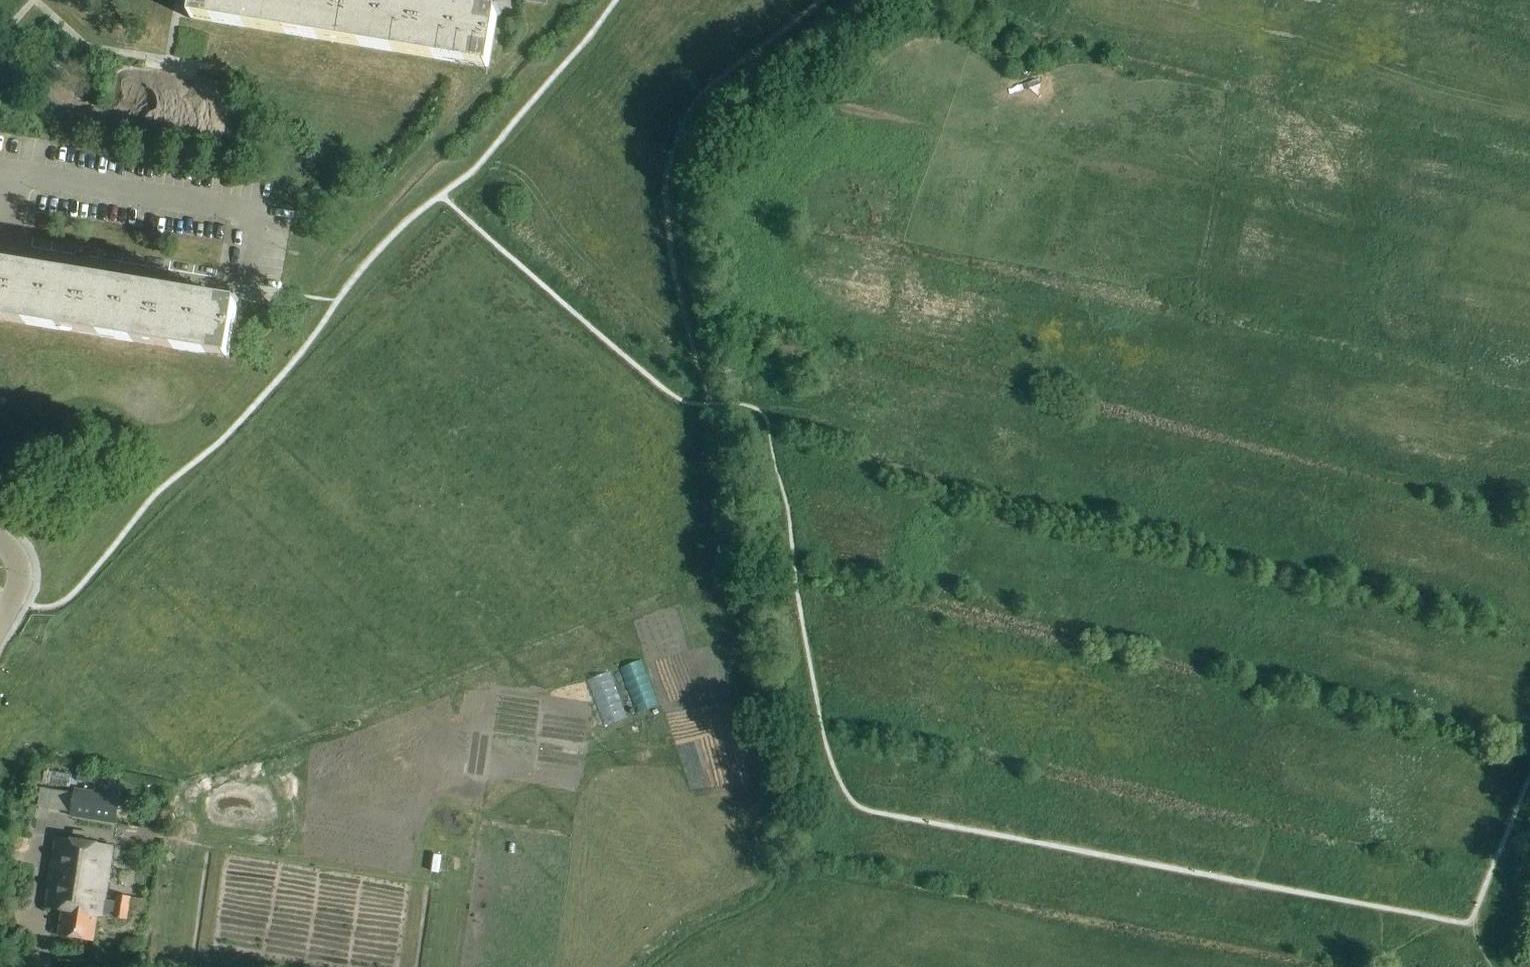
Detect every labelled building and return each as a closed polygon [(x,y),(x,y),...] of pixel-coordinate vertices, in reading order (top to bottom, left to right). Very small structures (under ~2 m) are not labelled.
[(498,21),(499,17),(498,17),(498,14),(414,0),(196,0),(196,1),(193,21),(213,24),(490,69),(498,21)] [(238,307),(237,307),(238,304),(0,265),(0,322),(230,360),(238,307)] [(78,774),(77,782),(92,784),(93,777),(78,774)] [(69,817),(115,824),(119,797),(74,790),(69,817)] [(59,936),(94,941),(97,916),(103,917),(112,848),(56,840),(46,910),(62,912),(59,936)] [(113,918),(127,920),(130,898),(116,896),(113,918)]
